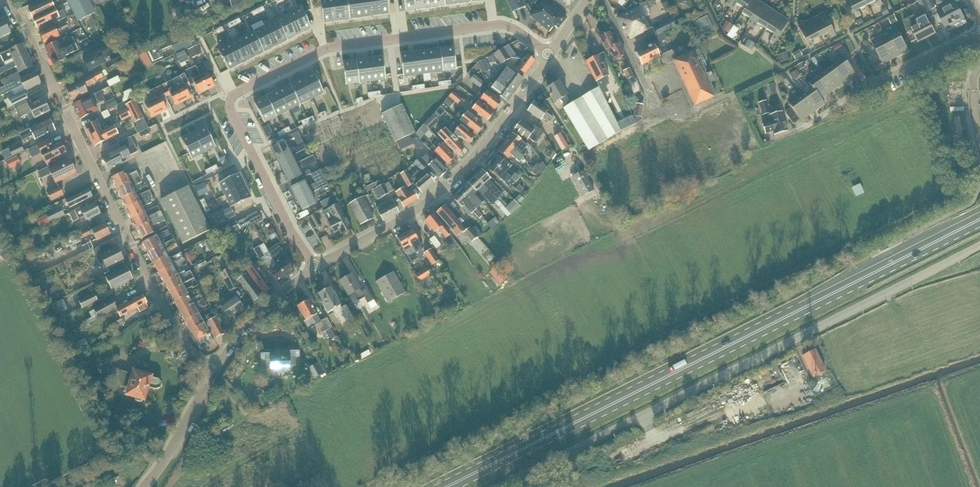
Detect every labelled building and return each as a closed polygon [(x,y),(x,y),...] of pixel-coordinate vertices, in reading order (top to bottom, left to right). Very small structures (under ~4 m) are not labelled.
[(58,1),(57,0),(42,0),(44,3),(29,11),(33,20),(55,9),(52,4),(58,1)] [(90,0),(68,0),(78,21),(96,12),(90,0)] [(320,0),(324,23),(337,21),(334,0),(324,0),(320,0)] [(337,21),(350,19),(347,0),(334,0),(337,21)] [(350,19),(363,17),(361,0),(347,0),(350,19)] [(363,17),(376,16),(374,0),(361,0),(363,17)] [(376,16),(390,14),(388,0),(374,0),(376,16)] [(406,11),(419,9),(418,0),(404,0),(406,11)] [(419,9),(432,8),(431,0),(418,0),(419,9)] [(525,7),(522,0),(507,0),(512,13),(525,7)] [(544,0),(538,0),(534,4),(538,7),(530,16),(549,32),(554,27),(557,30),(566,19),(544,0)] [(569,11),(577,0),(554,0),(569,11)] [(633,1),(632,0),(622,0),(625,3),(622,7),(627,11),(630,6),(629,6),(633,1)] [(729,8),(732,10),(736,5),(744,10),(751,0),(734,0),(729,8)] [(750,27),(764,6),(754,0),(751,0),(744,10),(741,14),(750,20),(747,25),(750,27)] [(867,6),(864,0),(848,0),(857,18),(861,16),(858,10),(867,6)] [(931,11),(925,0),(923,0),(919,3),(922,10),(925,14),(931,11)] [(931,11),(938,24),(941,23),(945,29),(946,29),(948,31),(955,27),(956,29),(967,24),(956,3),(954,4),(952,0),(948,0),(943,2),(942,0),(925,0),(931,11)] [(765,30),(776,14),(764,6),(750,27),(754,29),(757,24),(765,30)] [(881,16),(888,12),(885,7),(879,11),(881,16)] [(301,8),(289,14),(300,34),(312,28),(301,8)] [(639,8),(617,18),(624,34),(627,33),(629,39),(650,29),(639,8)] [(63,11),(57,14),(55,9),(33,20),(37,28),(52,21),(53,24),(66,18),(63,11)] [(835,36),(829,24),(835,21),(831,12),(824,15),(824,14),(811,21),(820,37),(828,33),(831,38),(835,36)] [(289,14),(277,20),(288,40),(300,34),(289,14)] [(776,14),(765,30),(773,35),(770,40),(774,43),(788,22),(776,14)] [(894,15),(889,18),(892,24),(897,21),(894,15)] [(935,34),(928,20),(926,16),(917,21),(914,15),(903,21),(909,32),(912,31),(917,40),(927,35),(928,38),(935,34)] [(65,19),(56,23),(57,25),(40,33),(45,43),(59,37),(56,31),(68,25),(65,19)] [(675,27),(671,19),(652,29),(656,37),(661,34),(675,27)] [(10,34),(4,20),(0,22),(0,39),(10,34)] [(277,20),(266,26),(276,46),(288,40),(277,20)] [(812,42),(820,37),(811,21),(798,27),(810,49),(814,47),(812,42)] [(726,22),(722,30),(728,34),(732,26),(726,22)] [(710,25),(704,28),(707,33),(713,30),(710,25)] [(266,26),(254,32),(264,52),(276,46),(266,26)] [(734,26),(727,36),(732,39),(739,29),(734,26)] [(156,45),(148,49),(154,61),(158,59),(162,57),(160,52),(160,51),(172,46),(172,47),(175,53),(196,43),(193,37),(190,30),(169,40),(156,46),(156,45)] [(254,32),(242,38),(252,58),(264,52),(254,32)] [(619,43),(615,45),(609,33),(599,38),(606,52),(609,50),(614,61),(625,55),(619,43)] [(664,40),(661,34),(656,37),(655,37),(658,43),(664,40)] [(909,51),(900,34),(891,39),(888,34),(884,36),(896,58),(909,51)] [(883,65),(896,58),(884,36),(880,38),(883,43),(874,47),(883,65)] [(76,44),(79,42),(77,38),(74,39),(73,38),(59,45),(57,42),(45,47),(50,57),(76,44)] [(242,38),(230,44),(241,64),(252,58),(242,38)] [(744,47),(751,52),(755,47),(747,42),(744,47)] [(15,62),(28,55),(23,44),(7,52),(0,55),(4,63),(13,59),(15,62)] [(76,44),(50,57),(54,66),(66,60),(65,57),(79,51),(76,44)] [(198,44),(188,49),(192,56),(202,52),(198,44)] [(230,44),(218,50),(228,70),(241,64),(230,44)] [(673,61),(675,60),(671,51),(662,56),(656,44),(636,54),(642,66),(660,57),(663,64),(667,65),(673,62),(673,61)] [(112,56),(107,46),(106,45),(96,50),(98,54),(84,61),(89,71),(103,64),(102,61),(112,56)] [(503,48),(506,53),(511,50),(508,45),(503,48)] [(453,47),(440,49),(443,71),(456,69),(456,68),(462,67),(461,61),(455,62),(453,47)] [(510,59),(509,58),(506,53),(503,48),(494,54),(501,65),(510,59)] [(440,49),(427,50),(430,73),(443,71),(440,49)] [(427,50),(413,52),(416,75),(430,73),(427,50)] [(673,61),(673,62),(695,107),(714,98),(716,96),(710,83),(714,81),(710,73),(706,75),(704,71),(705,71),(703,66),(702,66),(700,63),(703,61),(698,50),(692,53),(692,52),(675,60),(673,61)] [(145,51),(138,54),(145,68),(152,65),(145,51)] [(189,60),(188,57),(185,51),(175,56),(178,62),(179,62),(182,68),(187,65),(185,62),(189,60)] [(792,54),(795,61),(802,57),(799,51),(792,54)] [(413,52),(400,54),(403,77),(416,75),(413,52)] [(113,66),(124,60),(121,53),(110,58),(113,66)] [(788,60),(786,53),(777,57),(780,63),(788,60)] [(832,68),(844,83),(855,75),(840,54),(836,57),(840,62),(832,68)] [(17,74),(33,67),(28,55),(15,62),(0,69),(0,74),(17,66),(19,71),(16,72),(17,74)] [(527,55),(524,58),(520,56),(519,58),(515,57),(513,55),(509,58),(510,59),(516,66),(518,68),(517,68),(525,75),(535,62),(527,55)] [(608,84),(608,83),(605,77),(608,76),(598,56),(586,62),(599,87),(598,88),(582,98),(571,105),(566,97),(567,96),(559,83),(547,89),(551,95),(550,96),(554,103),(561,100),(566,108),(564,109),(588,151),(621,132),(602,95),(608,92),(605,86),(608,84)] [(383,57),(369,59),(372,82),(386,80),(383,57)] [(369,59),(356,61),(359,84),(372,82),(369,59)] [(483,66),(487,64),(485,59),(477,63),(480,67),(483,66)] [(356,61),(343,63),(346,85),(359,84),(356,61)] [(523,80),(522,79),(503,65),(498,72),(498,73),(518,88),(523,80)] [(197,69),(196,69),(195,66),(183,72),(184,75),(185,75),(189,83),(190,85),(194,83),(200,94),(207,90),(197,69)] [(197,69),(207,90),(215,87),(209,73),(203,76),(202,73),(204,72),(202,67),(197,69)] [(844,83),(832,68),(824,74),(820,69),(817,71),(832,92),(842,84),(844,83)] [(627,80),(633,77),(629,69),(623,72),(627,80)] [(793,80),(799,75),(796,70),(789,75),(793,80)] [(813,90),(821,100),(832,92),(817,71),(813,74),(817,79),(809,85),(813,90)] [(88,94),(85,89),(95,84),(95,82),(103,78),(101,72),(67,89),(70,95),(69,96),(71,100),(72,99),(73,101),(88,94)] [(313,72),(301,78),(312,99),(324,93),(313,72)] [(0,89),(0,94),(1,95),(9,92),(19,88),(18,87),(23,85),(25,91),(40,83),(36,73),(20,80),(20,79),(9,84),(6,85),(6,86),(0,89)] [(513,94),(518,88),(498,73),(493,80),(513,94)] [(9,84),(20,79),(17,74),(6,79),(9,84)] [(101,80),(103,86),(115,81),(113,75),(101,80)] [(184,85),(189,83),(185,75),(184,75),(173,81),(184,102),(191,99),(184,85)] [(480,88),(484,83),(474,75),(470,81),(480,88)] [(301,78),(289,84),(300,105),(312,99),(301,78)] [(508,101),(513,94),(493,80),(491,84),(496,88),(494,91),(508,101)] [(176,106),(184,102),(173,81),(161,86),(165,95),(169,93),(176,106)] [(768,82),(763,84),(765,93),(771,92),(768,82)] [(289,84),(277,90),(288,111),(300,105),(289,84)] [(161,97),(165,95),(161,86),(149,92),(160,114),(167,110),(161,97)] [(483,88),(478,94),(483,97),(480,100),(487,105),(488,104),(496,110),(501,103),(495,99),(496,97),(483,88)] [(277,90),(265,96),(276,117),(288,111),(277,90)] [(801,91),(797,93),(813,114),(820,108),(825,105),(821,100),(813,90),(809,93),(805,96),(801,91)] [(14,106),(26,100),(28,99),(24,91),(8,99),(4,101),(7,108),(12,106),(12,107),(14,106)] [(74,105),(81,119),(93,113),(97,111),(95,106),(101,103),(105,101),(100,92),(96,94),(91,96),(91,97),(86,99),(74,105)] [(152,118),(160,114),(149,92),(144,95),(136,98),(137,101),(146,97),(147,100),(149,99),(151,102),(145,104),(152,118)] [(449,97),(458,104),(461,99),(453,93),(449,97)] [(791,109),(786,113),(787,117),(789,119),(792,123),(793,125),(800,120),(801,123),(808,118),(810,116),(811,115),(813,114),(797,93),(794,96),(798,101),(796,102),(790,107),(791,109)] [(265,96),(253,102),(264,123),(276,117),(265,96)] [(450,108),(455,103),(448,97),(444,102),(450,108)] [(114,98),(104,104),(107,111),(118,106),(114,98)] [(475,98),(470,105),(474,108),(472,111),(478,116),(479,115),(488,121),(493,114),(486,110),(488,108),(475,98)] [(29,107),(27,103),(28,103),(26,100),(14,106),(15,109),(19,118),(32,112),(35,119),(49,112),(44,100),(29,107)] [(135,122),(136,122),(143,119),(144,118),(135,100),(125,105),(126,108),(131,117),(134,123),(135,122)] [(758,103),(762,116),(770,114),(766,101),(758,103)] [(534,102),(528,111),(541,120),(542,118),(549,123),(553,119),(545,113),(547,111),(534,102)] [(641,117),(643,105),(635,104),(634,116),(641,117)] [(395,143),(395,142),(415,133),(402,106),(382,115),(395,143)] [(440,107),(432,115),(436,119),(437,119),(445,111),(440,107)] [(122,122),(131,117),(126,108),(117,113),(122,122)] [(477,121),(465,111),(462,108),(455,117),(462,122),(462,123),(468,128),(469,127),(477,133),(482,127),(476,122),(477,121)] [(788,132),(785,121),(783,113),(769,117),(771,123),(763,125),(765,135),(773,133),(774,136),(788,132)] [(436,119),(432,115),(424,125),(427,128),(436,119)] [(116,117),(110,120),(111,121),(113,126),(118,123),(119,123),(116,117)] [(137,126),(134,128),(137,134),(139,133),(148,129),(143,119),(136,122),(135,122),(137,126)] [(21,133),(19,134),(22,141),(33,136),(35,140),(40,138),(54,131),(49,120),(21,133)] [(625,120),(618,123),(621,131),(628,128),(625,120)] [(113,126),(111,121),(104,124),(105,127),(102,128),(100,125),(99,125),(97,121),(86,127),(88,131),(87,131),(89,137),(113,126)] [(457,121),(452,127),(456,130),(453,134),(459,139),(461,137),(468,144),(473,138),(468,133),(469,132),(457,121)] [(534,125),(531,129),(521,122),(514,130),(527,139),(529,137),(532,140),(536,143),(543,133),(542,131),(534,125)] [(113,126),(89,137),(92,143),(93,142),(95,146),(107,141),(118,135),(116,130),(121,128),(118,123),(113,126)] [(429,130),(427,128),(424,125),(416,135),(419,138),(421,140),(429,130)] [(205,127),(193,133),(203,153),(216,147),(205,127)] [(459,143),(449,131),(445,127),(437,134),(445,143),(444,144),(450,149),(451,148),(458,155),(464,150),(458,144),(459,143)] [(141,137),(150,133),(148,129),(139,133),(141,137)] [(193,133),(181,139),(191,159),(203,153),(193,133)] [(296,133),(292,135),(290,139),(292,142),(296,144),(299,142),(301,138),(299,135),(296,133)] [(512,134),(505,143),(523,158),(527,154),(524,151),(527,147),(512,134)] [(554,137),(562,151),(568,147),(560,134),(554,137)] [(414,135),(396,143),(400,151),(413,145),(416,148),(418,150),(424,145),(422,143),(415,136),(414,135)] [(108,155),(109,157),(103,160),(102,162),(103,165),(106,165),(109,171),(123,164),(127,162),(126,159),(130,157),(130,156),(138,153),(131,138),(119,144),(122,151),(115,155),(114,153),(108,155)] [(449,153),(450,152),(439,140),(433,146),(437,150),(434,153),(440,159),(441,157),(448,165),(454,159),(449,153)] [(45,165),(66,154),(65,153),(66,151),(66,150),(65,148),(64,148),(63,147),(60,142),(50,148),(47,142),(36,147),(36,148),(27,152),(30,159),(39,154),(45,165)] [(291,148),(289,149),(286,143),(285,143),(278,147),(272,150),(277,160),(306,146),(304,143),(292,149),(291,148)] [(526,161),(523,158),(505,143),(498,151),(508,160),(512,156),(515,159),(519,163),(522,165),(526,162),(526,161)] [(20,146),(9,151),(12,156),(22,151),(20,146)] [(296,164),(293,157),(295,156),(294,155),(307,149),(306,146),(277,160),(283,171),(296,164)] [(552,159),(555,154),(552,149),(547,156),(552,159)] [(296,164),(283,171),(285,175),(282,176),(285,181),(287,180),(288,182),(301,175),(298,168),(301,167),(302,170),(316,162),(313,155),(296,164)] [(435,160),(433,162),(426,155),(422,159),(427,165),(440,178),(446,172),(435,160)] [(494,156),(490,161),(515,182),(517,184),(521,180),(508,169),(510,167),(496,155),(495,157),(494,156)] [(225,156),(219,159),(223,166),(229,164),(225,156)] [(17,157),(6,162),(8,166),(18,160),(17,157)] [(427,166),(420,158),(414,163),(421,171),(427,166)] [(56,183),(76,173),(75,171),(76,170),(76,169),(75,167),(74,167),(72,166),(69,160),(50,169),(49,168),(39,173),(41,179),(51,174),(56,183)] [(511,186),(514,182),(515,182),(490,161),(486,166),(487,167),(486,168),(499,180),(501,178),(511,186)] [(537,164),(532,167),(537,175),(542,172),(537,164)] [(315,184),(308,188),(305,182),(291,189),(297,200),(310,194),(310,193),(327,185),(320,170),(311,174),(315,184)] [(494,198),(497,201),(502,196),(488,182),(490,180),(481,170),(474,177),(491,194),(494,198)] [(414,185),(409,175),(407,171),(401,175),(409,188),(414,185)] [(424,178),(421,175),(418,171),(411,177),(414,181),(413,182),(416,185),(415,186),(422,194),(434,183),(428,175),(424,178)] [(582,197),(594,191),(584,171),(572,178),(582,197)] [(136,173),(127,177),(125,172),(112,178),(117,189),(138,178),(136,173)] [(239,173),(219,184),(225,196),(245,186),(239,173)] [(526,182),(532,186),(537,180),(534,177),(532,179),(530,177),(528,178),(525,174),(522,176),(526,182)] [(494,198),(491,194),(474,177),(468,183),(477,193),(478,191),(492,206),(494,203),(499,208),(501,206),(500,204),(494,198)] [(135,192),(132,187),(142,183),(139,178),(138,178),(117,189),(121,199),(135,192)] [(365,188),(367,192),(382,184),(380,180),(365,188)] [(389,194),(388,193),(393,190),(389,183),(384,185),(384,184),(376,188),(381,197),(389,194)] [(846,186),(849,196),(858,192),(854,183),(846,186)] [(203,184),(195,188),(199,197),(207,193),(203,184)] [(483,203),(475,194),(466,185),(459,191),(476,209),(483,203)] [(160,202),(181,241),(210,225),(188,186),(160,202)] [(245,186),(225,196),(231,208),(251,198),(245,186)] [(60,188),(49,194),(52,201),(64,195),(60,188)] [(418,200),(417,198),(413,192),(409,194),(406,188),(396,193),(405,208),(418,200)] [(69,209),(77,205),(93,197),(89,190),(73,197),(73,196),(66,200),(69,209)] [(149,198),(152,196),(149,191),(137,197),(135,192),(121,199),(126,209),(149,198)] [(482,216),(476,209),(459,191),(452,198),(469,216),(473,213),(479,219),(482,216)] [(663,193),(658,195),(658,200),(662,203),(667,201),(667,196),(663,193)] [(316,205),(314,200),(310,194),(297,200),(302,211),(316,205)] [(514,201),(518,205),(524,199),(520,195),(514,201)] [(214,206),(224,202),(222,197),(211,201),(214,206)] [(54,201),(57,209),(63,207),(59,198),(54,201)] [(151,203),(149,198),(126,209),(131,219),(145,213),(142,207),(151,203)] [(363,198),(350,204),(361,225),(374,219),(363,198)] [(399,213),(398,212),(393,201),(386,204),(386,203),(383,204),(383,206),(376,209),(383,221),(399,213)] [(520,208),(518,205),(514,201),(505,209),(511,215),(520,208)] [(73,222),(84,217),(86,221),(100,214),(95,203),(81,210),(80,208),(75,210),(75,211),(69,214),(73,222)] [(338,205),(323,212),(323,213),(324,213),(329,210),(334,220),(329,223),(334,233),(339,230),(342,234),(351,229),(338,205)] [(32,207),(26,209),(28,216),(34,213),(32,207)] [(457,237),(459,234),(465,230),(445,207),(444,207),(441,207),(439,209),(439,211),(437,213),(453,232),(457,237)] [(49,222),(50,222),(64,215),(61,209),(46,215),(48,218),(49,222)] [(223,211),(212,216),(217,225),(227,220),(223,211)] [(147,217),(145,213),(131,219),(136,229),(150,223),(159,218),(157,213),(147,217)] [(322,225),(316,213),(307,218),(314,230),(322,225)] [(443,226),(434,214),(425,221),(434,233),(438,230),(445,239),(450,234),(443,226)] [(260,215),(249,220),(252,227),(263,221),(260,215)] [(165,220),(163,216),(159,218),(150,223),(136,229),(141,240),(155,233),(152,227),(161,222),(165,220)] [(246,217),(239,220),(242,227),(249,223),(246,217)] [(235,222),(228,226),(231,233),(238,229),(235,222)] [(105,223),(91,230),(96,241),(110,234),(105,223)] [(477,237),(470,228),(464,233),(472,242),(477,237)] [(421,247),(419,242),(412,229),(405,233),(419,259),(418,259),(419,261),(424,259),(422,256),(424,256),(421,251),(422,251),(420,247),(421,247)] [(419,259),(405,233),(397,237),(407,254),(409,253),(413,261),(418,259),(419,259)] [(149,253),(174,240),(171,235),(161,240),(160,240),(159,241),(156,236),(144,243),(149,253)] [(429,240),(436,249),(441,246),(434,236),(429,240)] [(212,238),(208,240),(213,249),(217,247),(212,238)] [(176,244),(174,240),(149,253),(154,263),(167,256),(165,251),(170,248),(170,247),(176,244)] [(287,278),(295,272),(290,266),(292,264),(277,243),(268,250),(267,251),(287,278)] [(124,262),(117,247),(112,250),(109,244),(94,251),(101,264),(104,263),(108,270),(124,262)] [(259,247),(254,250),(257,256),(262,263),(263,266),(267,262),(273,270),(270,272),(279,284),(287,278),(267,251),(268,250),(264,244),(259,247)] [(30,249),(26,251),(29,257),(37,252),(34,247),(30,249)] [(424,254),(432,265),(439,261),(431,249),(424,254)] [(159,273),(183,260),(181,255),(169,261),(167,256),(154,263),(159,273)] [(208,265),(222,258),(220,255),(207,262),(208,265)] [(186,265),(184,260),(183,260),(159,273),(165,283),(184,272),(182,267),(186,265)] [(247,271),(265,295),(274,288),(256,264),(247,271)] [(500,285),(507,279),(498,266),(490,273),(500,285)] [(132,279),(132,278),(127,268),(106,277),(112,289),(132,279)] [(229,292),(239,287),(229,268),(220,273),(229,292)] [(431,277),(426,268),(416,274),(420,282),(423,280),(424,281),(431,277)] [(194,279),(194,278),(190,271),(185,274),(184,272),(165,283),(170,292),(194,279)] [(394,272),(376,282),(388,303),(406,293),(394,272)] [(254,285),(253,284),(246,275),(237,281),(244,290),(254,303),(263,296),(254,285)] [(366,288),(361,292),(351,276),(340,282),(349,296),(353,294),(358,302),(364,299),(367,304),(373,300),(366,288)] [(197,285),(194,280),(194,279),(170,292),(175,302),(188,295),(185,290),(192,287),(193,287),(197,285)] [(340,305),(339,305),(336,300),(337,300),(333,293),(333,294),(330,288),(319,295),(323,302),(322,303),(328,313),(333,310),(342,326),(346,324),(344,320),(352,316),(346,306),(342,308),(340,305)] [(79,302),(82,309),(98,301),(94,294),(79,302)] [(203,300),(202,300),(200,295),(190,300),(188,295),(175,302),(181,312),(203,300)] [(146,304),(147,304),(142,296),(116,310),(120,318),(137,309),(140,313),(148,309),(146,304)] [(224,299),(220,302),(223,306),(221,307),(230,319),(244,309),(236,297),(227,303),(224,299)] [(207,305),(204,300),(203,299),(202,300),(203,300),(181,312),(186,322),(199,315),(196,310),(202,306),(203,308),(207,305)] [(67,309),(63,300),(52,305),(57,314),(67,309)] [(309,300),(298,307),(306,321),(304,322),(307,328),(315,324),(316,325),(321,334),(322,333),(325,338),(328,336),(330,340),(335,337),(330,329),(325,319),(321,321),(309,300)] [(99,318),(116,309),(112,301),(94,310),(99,318)] [(191,332),(216,318),(213,313),(201,319),(199,315),(186,322),(191,332)] [(224,334),(216,319),(216,318),(191,332),(197,342),(205,338),(207,342),(212,339),(210,335),(211,334),(208,328),(211,326),(217,338),(224,334)] [(115,329),(125,323),(122,319),(113,324),(115,329)] [(87,348),(83,341),(73,346),(77,353),(87,348)] [(261,360),(271,360),(271,370),(290,369),(290,359),(300,358),(299,347),(288,347),(288,349),(260,350),(261,360)] [(825,372),(821,364),(814,350),(802,356),(813,378),(825,372)] [(110,361),(108,362),(107,359),(97,364),(98,367),(102,375),(114,370),(110,361)] [(324,374),(318,363),(310,367),(316,378),(324,374)] [(138,376),(134,375),(122,372),(121,375),(118,385),(130,389),(128,395),(135,397),(136,401),(141,403),(144,399),(148,388),(155,390),(161,388),(162,383),(159,380),(139,374),(138,376)]
